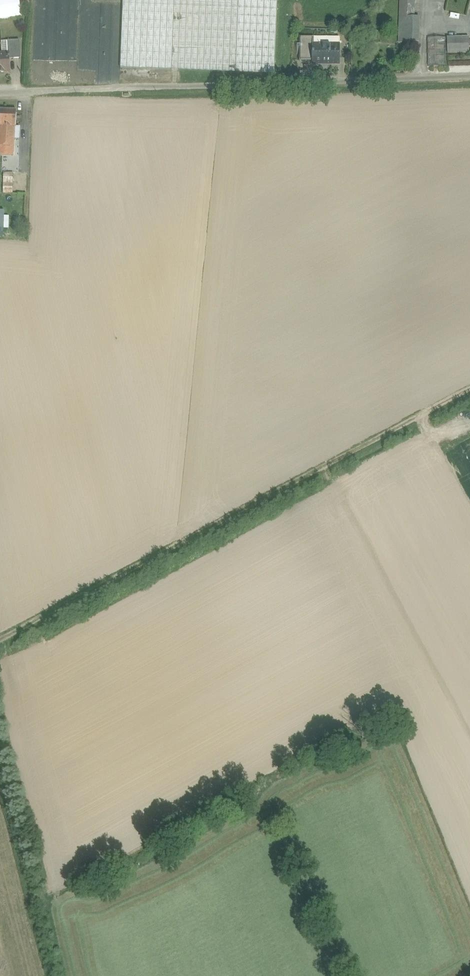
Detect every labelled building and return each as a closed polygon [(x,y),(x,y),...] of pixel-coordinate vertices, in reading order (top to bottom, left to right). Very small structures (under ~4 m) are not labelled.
[(22,16),(19,0),(0,0),(0,20),(22,16)] [(120,68),(274,74),(277,0),(123,0),(120,68)] [(399,44),(418,43),(419,17),(414,17),(414,0),(400,0),(399,44)] [(313,37),(300,37),(299,61),(313,62),(313,45),(313,37)] [(339,37),(313,37),(313,45),(313,62),(313,64),(339,64),(339,37)] [(469,37),(447,38),(447,53),(469,53),(469,49),(469,37)] [(446,55),(445,38),(427,38),(428,66),(446,66),(446,61),(469,61),(469,49),(469,53),(469,55),(446,55)] [(19,41),(7,41),(7,42),(8,54),(9,59),(20,58),(19,41)] [(0,55),(0,73),(4,73),(4,72),(9,72),(9,59),(8,54),(7,42),(1,42),(2,55),(0,55)] [(0,110),(0,115),(0,126),(15,127),(16,111),(0,110)] [(0,126),(0,146),(14,147),(15,127),(0,126)] [(13,193),(14,172),(2,172),(2,192),(13,193)] [(9,215),(4,215),(4,210),(0,209),(0,228),(9,228),(9,215)]
